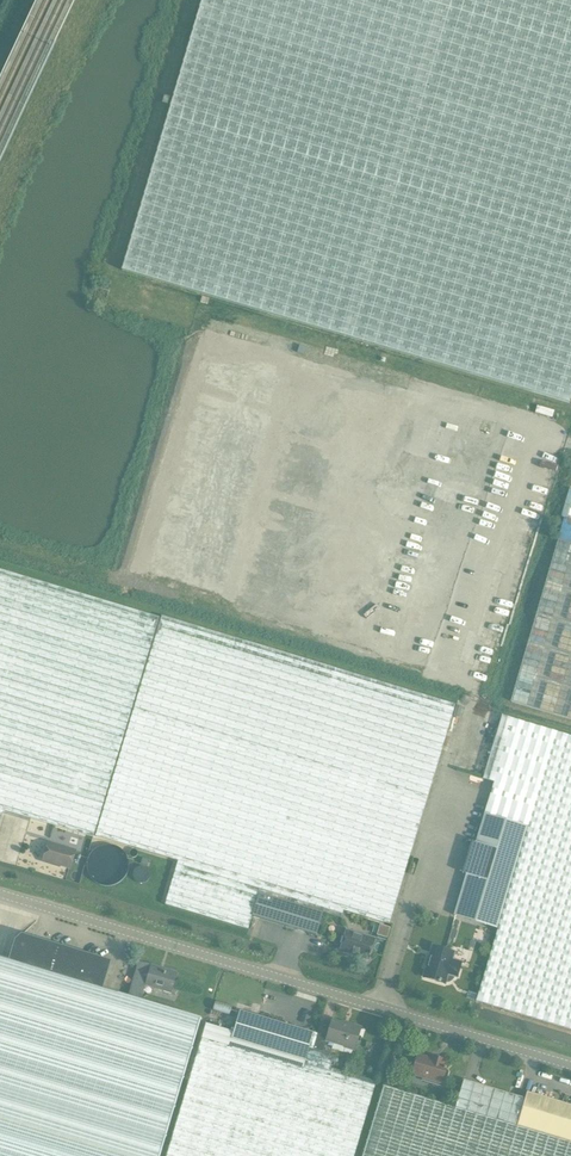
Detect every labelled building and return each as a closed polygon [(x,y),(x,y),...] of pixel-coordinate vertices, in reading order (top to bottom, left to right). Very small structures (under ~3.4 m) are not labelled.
[(121,271),(220,300),(569,403),(570,397),(570,0),(201,0),(121,271)] [(144,588),(144,590),(182,601),(183,599),(182,599),(256,351),(219,340),(145,588),(144,588)] [(199,604),(198,606),(237,617),(237,616),(236,615),(311,367),(274,356),(200,604),(199,604)] [(254,620),(253,622),(292,634),(292,632),(291,632),(366,384),(329,372),(255,621),(254,620)] [(309,637),(308,639),(347,650),(347,648),(346,648),(420,400),(384,389),(310,637),(309,637)] [(364,653),(363,655),(401,666),(402,665),(401,664),(475,416),(438,405),(365,653),(364,653)] [(418,669),(418,671),(456,683),(457,681),(456,681),(530,433),(493,422),(419,670),(418,669)] [(559,540),(512,702),(570,719),(570,544),(559,540)] [(161,616),(0,569),(0,811),(2,811),(96,835),(179,861),(257,885),(254,893),(260,894),(323,914),(341,919),(344,912),(389,926),(455,705),(220,634),(161,616)] [(478,1002),(570,1030),(570,737),(504,716),(485,779),(496,783),(540,796),(500,930),(478,1002)] [(468,875),(456,916),(500,930),(540,796),(496,783),(487,813),(478,843),(474,842),(464,874),(468,875)] [(44,862),(72,870),(77,852),(49,844),(44,862)] [(316,937),(323,914),(260,894),(253,917),(316,937)] [(347,932),(341,951),(357,955),(356,957),(369,961),(375,940),(347,932)] [(15,940),(8,961),(102,989),(111,961),(22,934),(15,940)] [(428,968),(425,979),(444,984),(444,983),(447,984),(449,983),(451,983),(453,981),(454,980),(455,978),(455,976),(457,977),(461,964),(451,961),(453,953),(434,948),(431,958),(429,957),(426,967),(428,968)] [(102,989),(8,961),(0,959),(0,1155),(159,1155),(200,1019),(102,989)] [(166,972),(153,968),(154,965),(140,961),(129,996),(143,1000),(147,986),(172,994),(179,974),(166,970),(166,972)] [(241,1012),(235,1032),(231,1047),(303,1069),(306,1061),(314,1034),(241,1012)] [(354,1051),(361,1029),(333,1021),(328,1038),(318,1035),(313,1050),(323,1053),(327,1042),(354,1051)] [(306,1061),(303,1069),(231,1047),(235,1032),(206,1023),(166,1155),(354,1155),(376,1082),(306,1061)] [(430,1060),(418,1057),(412,1075),(442,1084),(443,1079),(446,1080),(448,1079),(449,1074),(448,1071),(446,1071),(447,1066),(445,1065),(446,1062),(431,1057),(430,1060)] [(456,1109),(570,1144),(570,1107),(528,1094),(526,1100),(464,1082),(456,1109)] [(456,1109),(384,1087),(363,1155),(570,1155),(570,1144),(456,1109)]
